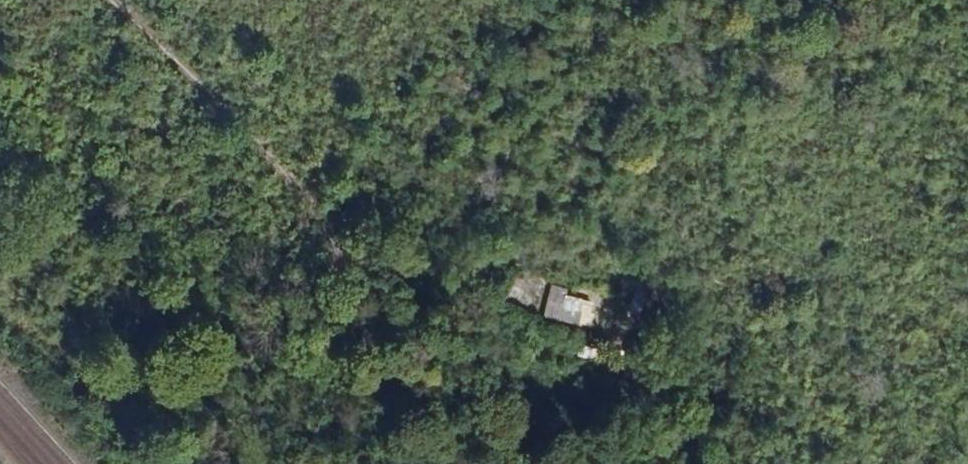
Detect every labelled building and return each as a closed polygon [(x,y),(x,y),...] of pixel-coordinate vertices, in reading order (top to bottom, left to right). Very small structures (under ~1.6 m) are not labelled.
[(546,317),(588,321),(591,293),(549,289),(546,317)]
